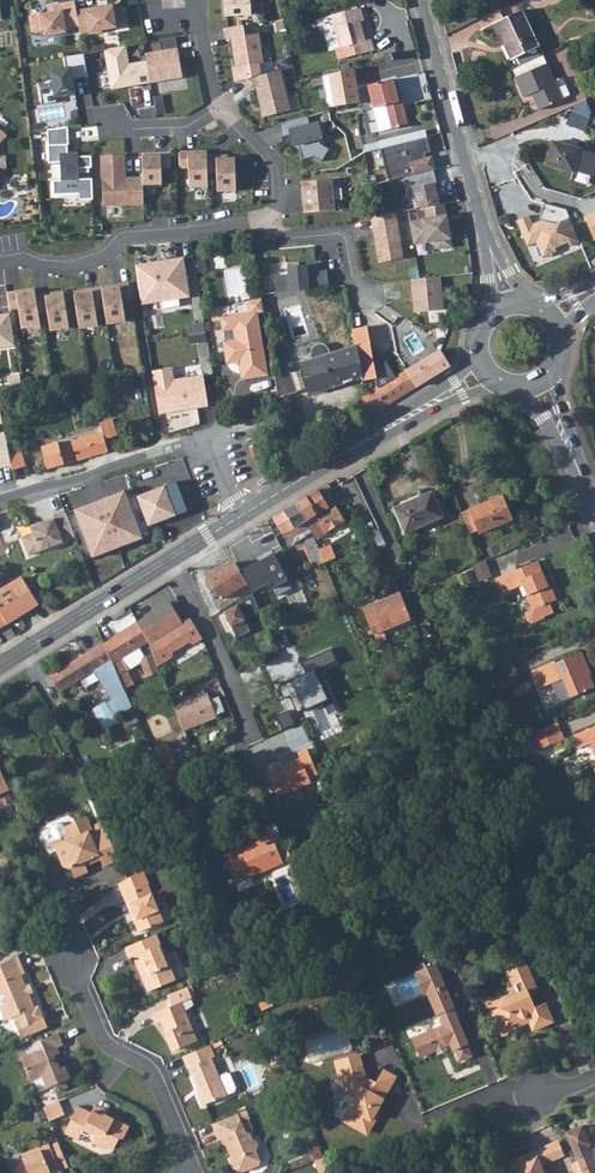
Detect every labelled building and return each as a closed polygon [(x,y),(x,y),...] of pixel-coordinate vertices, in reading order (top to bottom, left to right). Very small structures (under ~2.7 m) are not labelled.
[(225,17),(252,16),(251,0),(224,0),(225,17)] [(67,29),(80,27),(77,11),(75,1),(48,6),(49,13),(30,16),(33,33),(43,31),(45,37),(68,33),(67,29)] [(99,7),(77,11),(80,27),(81,35),(91,33),(91,35),(103,33),(103,31),(117,29),(117,24),(128,22),(126,7),(114,9),(114,8),(99,10),(99,7)] [(362,7),(333,14),(344,57),(374,50),(372,39),(365,40),(360,20),(365,19),(362,7)] [(522,12),(495,25),(505,45),(508,44),(515,60),(540,49),(539,46),(550,41),(541,21),(530,27),(522,12)] [(244,26),(224,29),(226,40),(232,39),(236,68),(233,69),(235,82),(246,80),(261,76),(259,64),(264,63),(259,34),(245,36),(244,26)] [(162,52),(146,54),(147,62),(151,83),(183,78),(176,38),(160,40),(162,52)] [(126,46),(105,50),(112,90),(129,87),(129,85),(133,84),(134,86),(151,83),(147,62),(129,65),(126,46)] [(88,77),(84,54),(65,57),(67,69),(51,71),(54,88),(40,90),(43,105),(57,103),(56,98),(76,94),(73,80),(88,77)] [(546,63),(515,77),(523,95),(531,92),(539,109),(561,99),(546,63)] [(353,68),(329,74),(334,107),(356,103),(359,103),(353,68)] [(261,76),(246,80),(249,90),(256,89),(263,118),(291,111),(281,71),(261,76)] [(393,78),(367,84),(373,108),(384,105),(389,129),(407,124),(401,99),(398,100),(393,78)] [(577,100),(568,124),(585,130),(594,106),(577,100)] [(308,117),(279,124),(282,137),(291,135),(294,146),(299,145),(303,160),(314,157),(322,162),(329,150),(321,145),(319,140),(323,139),(319,123),(310,126),(308,117)] [(68,128),(48,130),(49,164),(61,163),(61,181),(54,181),(54,196),(79,195),(80,201),(93,200),(92,179),(80,180),(79,169),(92,168),(92,157),(68,157),(68,128)] [(426,138),(379,149),(387,181),(403,177),(431,171),(434,170),(431,157),(425,158),(424,154),(430,152),(426,138)] [(553,147),(547,168),(593,179),(594,172),(594,157),(553,147)] [(189,151),(179,152),(180,169),(189,169),(190,188),(209,187),(208,173),(207,156),(207,154),(189,154),(189,151)] [(161,155),(143,156),(143,178),(144,186),(163,185),(162,170),(171,169),(170,152),(161,152),(161,155)] [(144,186),(143,178),(133,179),(133,181),(126,181),(125,155),(102,156),(103,206),(144,204),(144,186)] [(217,156),(207,156),(208,173),(217,173),(218,192),(237,192),(236,158),(217,159),(217,156)] [(431,171),(403,177),(406,189),(408,189),(413,210),(423,208),(425,208),(425,207),(438,205),(435,191),(436,191),(431,171)] [(332,180),(302,183),(304,198),(342,194),(342,189),(333,190),(332,180)] [(304,198),(305,213),(335,211),(334,200),(343,200),(342,194),(304,198)] [(425,220),(410,223),(414,245),(429,243),(438,250),(451,248),(443,204),(438,205),(425,207),(425,208),(423,208),(425,220)] [(567,212),(544,206),(541,219),(542,223),(534,226),(531,218),(517,224),(529,250),(538,246),(541,244),(543,248),(554,252),(557,251),(570,245),(572,249),(581,244),(567,212)] [(396,213),(371,217),(380,264),(404,259),(396,213)] [(541,244),(538,246),(544,261),(558,255),(557,251),(554,252),(543,248),(541,244)] [(135,266),(142,305),(190,297),(183,257),(135,266)] [(273,278),(275,294),(328,289),(327,272),(307,274),(306,266),(287,268),(288,276),(273,278)] [(441,277),(412,280),(413,299),(416,299),(416,303),(414,303),(415,313),(444,310),(441,277)] [(120,288),(102,291),(104,305),(107,324),(125,321),(122,302),(131,301),(128,284),(120,285),(120,288)] [(102,291),(102,288),(92,289),(93,292),(75,295),(80,328),(99,325),(96,307),(104,305),(102,291)] [(17,292),(8,294),(10,311),(19,309),(22,328),(41,325),(39,313),(36,296),(36,292),(18,295),(17,292)] [(46,294),(36,296),(39,313),(48,312),(51,331),(70,328),(64,295),(46,297),(46,294)] [(258,313),(265,312),(263,300),(249,302),(251,314),(222,319),(224,331),(235,330),(237,341),(224,343),(228,364),(235,362),(241,366),(243,380),(269,375),(258,313)] [(16,345),(11,314),(1,316),(1,318),(0,318),(0,348),(16,345)] [(365,317),(350,321),(356,346),(363,377),(364,380),(378,377),(365,317)] [(374,324),(371,325),(373,334),(385,332),(383,319),(373,321),(374,324)] [(305,367),(301,368),(307,389),(311,388),(311,390),(333,384),(334,387),(363,377),(356,346),(331,354),(332,351),(331,349),(329,347),(327,345),(324,345),(321,345),(319,347),(317,350),(316,352),(316,355),(318,358),(304,363),(305,367)] [(440,350),(424,360),(434,376),(450,367),(440,350)] [(424,360),(407,370),(417,387),(434,376),(424,360)] [(208,406),(202,375),(174,379),(172,367),(151,370),(162,435),(200,424),(197,409),(208,406)] [(301,368),(294,371),(299,392),(307,389),(301,368)] [(407,370),(364,397),(366,419),(417,387),(407,370)] [(294,371),(276,376),(279,398),(299,392),(294,371)] [(20,376),(9,377),(10,386),(22,384),(20,376)] [(333,384),(311,390),(312,393),(330,388),(334,387),(333,384)] [(0,413),(0,469),(11,466),(9,454),(0,413)] [(53,442),(41,445),(47,469),(108,452),(105,441),(119,437),(114,420),(100,423),(102,433),(54,447),(53,442)] [(22,452),(9,454),(11,466),(12,470),(25,467),(22,452)] [(179,482),(136,497),(147,527),(156,524),(155,522),(166,518),(166,520),(190,512),(179,482)] [(440,510),(430,486),(392,504),(403,528),(440,510)] [(132,488),(64,514),(75,538),(84,561),(150,536),(147,527),(136,497),(132,488)] [(319,489),(296,503),(308,522),(310,526),(313,535),(315,539),(325,533),(325,532),(344,522),(330,495),(325,498),(319,489)] [(510,517),(501,494),(468,508),(478,531),(510,517)] [(288,531),(295,543),(306,536),(303,530),(310,526),(308,522),(296,503),(273,517),(284,533),(288,531)] [(29,558),(75,538),(64,514),(63,512),(51,517),(52,519),(45,521),(46,523),(40,526),(39,524),(30,528),(33,536),(21,541),(29,558)] [(317,563),(324,560),(322,554),(319,548),(317,544),(316,540),(315,539),(313,535),(307,537),(317,563)] [(319,548),(322,554),(324,560),(335,555),(330,544),(319,548)] [(254,591),(271,582),(278,594),(294,585),(275,552),(242,571),(241,571),(249,583),(253,590),(254,591)] [(521,583),(532,606),(525,610),(528,618),(533,621),(546,615),(545,612),(555,607),(551,600),(557,597),(550,581),(547,582),(536,557),(496,576),(503,591),(521,583)] [(463,571),(469,585),(493,576),(488,561),(463,571)] [(219,568),(207,575),(222,599),(246,585),(249,583),(241,571),(235,563),(221,571),(219,568)] [(0,593),(0,628),(38,604),(22,579),(0,593)] [(316,615),(304,589),(296,594),(309,619),(316,615)] [(413,618),(402,592),(364,607),(375,634),(413,618)] [(259,599),(255,593),(238,602),(238,603),(226,611),(241,636),(254,628),(248,618),(262,607),(259,599)] [(168,605),(136,625),(147,648),(150,657),(155,669),(169,660),(170,654),(184,646),(190,648),(199,643),(189,621),(181,626),(168,605)] [(324,632),(316,615),(309,619),(318,635),(324,632)] [(105,643),(119,678),(125,676),(124,674),(138,666),(144,681),(158,676),(155,669),(150,657),(144,660),(139,652),(147,648),(136,625),(105,643)] [(105,643),(50,676),(60,693),(95,672),(112,701),(126,694),(119,678),(112,662),(105,643)] [(332,650),(302,663),(307,674),(293,681),(293,683),(280,689),(285,701),(291,698),(299,714),(306,711),(307,712),(329,702),(329,701),(332,699),(320,671),(339,663),(332,650)] [(574,697),(594,688),(594,682),(589,669),(592,667),(584,650),(536,672),(543,689),(565,678),(574,697)] [(515,662),(499,671),(507,686),(523,677),(515,662)] [(206,699),(172,713),(182,737),(202,729),(200,722),(213,717),(206,699)] [(213,717),(200,722),(202,729),(216,723),(213,717)] [(549,748),(566,742),(558,724),(542,731),(549,748)] [(575,738),(581,751),(594,745),(594,730),(575,738)] [(549,748),(542,731),(534,734),(528,737),(536,754),(549,748)] [(294,796),(300,793),(306,803),(319,798),(317,794),(327,791),(311,756),(301,761),(303,765),(282,775),(291,796),(294,796)] [(10,790),(0,767),(0,795),(10,790)] [(280,802),(291,796),(282,775),(271,780),(280,802)] [(195,813),(180,819),(187,835),(202,829),(195,813)] [(84,818),(61,828),(65,836),(49,843),(55,860),(57,862),(58,866),(69,870),(73,879),(85,874),(80,862),(86,860),(88,864),(98,859),(102,867),(117,861),(104,829),(91,835),(84,818)] [(286,869),(273,840),(270,841),(283,871),(286,869)] [(240,900),(256,894),(252,884),(283,871),(270,841),(260,844),(261,847),(263,850),(244,858),(245,862),(240,864),(238,857),(225,863),(240,900)] [(245,862),(244,858),(263,850),(261,847),(238,857),(240,864),(245,862)] [(160,922),(144,885),(148,884),(141,868),(129,874),(125,878),(116,883),(137,932),(160,922)] [(528,919),(537,915),(534,907),(525,911),(528,919)] [(131,960),(142,986),(144,985),(147,991),(172,981),(167,967),(164,968),(156,949),(159,948),(154,936),(122,950),(127,961),(131,960)] [(2,997),(5,1005),(0,1007),(0,1014),(3,1022),(11,1019),(20,1040),(45,1029),(36,1008),(33,1009),(28,996),(24,997),(20,989),(23,988),(19,978),(23,976),(16,957),(0,966),(0,997),(2,997)] [(524,1027),(528,1021),(531,1022),(536,1034),(559,1024),(552,1008),(541,1012),(536,997),(546,993),(532,961),(512,970),(519,988),(530,983),(533,992),(508,1002),(504,1010),(497,1012),(506,1034),(524,1027)] [(434,999),(442,1018),(444,1017),(446,1023),(445,1024),(447,1029),(417,1041),(425,1059),(441,1052),(443,1056),(451,1053),(448,1046),(454,1044),(458,1052),(459,1051),(465,1063),(475,1059),(470,1047),(472,1046),(458,1016),(457,1017),(455,1013),(459,1011),(440,967),(393,987),(404,1011),(434,999)] [(24,997),(28,996),(31,994),(28,986),(23,988),(20,989),(24,997)] [(152,1014),(156,1024),(161,1021),(174,1051),(197,1041),(180,1002),(191,997),(187,987),(166,995),(171,1007),(152,1014)] [(275,1007),(272,1000),(260,1005),(262,1012),(275,1007)] [(411,1036),(443,1025),(440,1016),(408,1027),(411,1036)] [(40,1052),(19,1061),(28,1083),(40,1078),(44,1090),(49,1088),(52,1095),(64,1090),(61,1083),(67,1080),(63,1069),(56,1071),(54,1066),(50,1065),(48,1064),(47,1060),(58,1056),(55,1048),(60,1047),(55,1035),(39,1042),(43,1051),(40,1052)] [(209,1046),(181,1058),(185,1070),(187,1069),(198,1094),(195,1095),(200,1107),(212,1102),(214,1104),(227,1099),(226,1098),(234,1095),(236,1091),(230,1077),(226,1076),(218,1079),(211,1062),(215,1060),(209,1046)] [(373,1124),(380,1112),(373,1108),(378,1098),(382,1100),(394,1080),(382,1073),(376,1084),(366,1079),(358,1058),(334,1068),(341,1082),(345,1081),(347,1086),(343,1092),(355,1098),(342,1121),(362,1132),(369,1121),(373,1124)] [(64,1116),(58,1101),(43,1108),(49,1122),(64,1116)] [(104,1115),(106,1111),(92,1105),(89,1110),(103,1117),(104,1115)] [(86,1136),(94,1135),(95,1145),(107,1151),(112,1151),(119,1138),(122,1139),(129,1126),(104,1115),(103,1117),(89,1110),(88,1112),(76,1107),(63,1134),(71,1138),(75,1130),(86,1136)] [(237,1115),(240,1123),(249,1120),(245,1111),(237,1115)] [(223,1146),(226,1145),(232,1161),(234,1160),(235,1161),(239,1172),(242,1172),(243,1172),(257,1167),(261,1161),(256,1148),(259,1145),(257,1140),(252,1139),(250,1133),(245,1133),(240,1123),(237,1115),(211,1125),(218,1141),(221,1140),(223,1146)] [(373,1124),(369,1121),(362,1132),(367,1135),(373,1124)] [(95,1145),(94,1135),(86,1136),(75,1130),(71,1138),(95,1148),(95,1145)] [(585,1130),(569,1137),(577,1155),(590,1150),(593,1149),(585,1130)] [(48,1146),(58,1171),(68,1167),(58,1142),(48,1146)] [(58,1171),(48,1146),(47,1144),(21,1154),(22,1159),(14,1172),(59,1172),(58,1171)] [(530,1164),(541,1159),(544,1166),(568,1158),(563,1145),(528,1160),(530,1164)] [(592,1155),(590,1150),(577,1155),(585,1172),(594,1172),(594,1154),(592,1155)] [(325,1158),(316,1161),(321,1172),(331,1172),(325,1158)] [(544,1166),(541,1159),(530,1164),(528,1160),(512,1166),(515,1172),(547,1172),(544,1166)]
